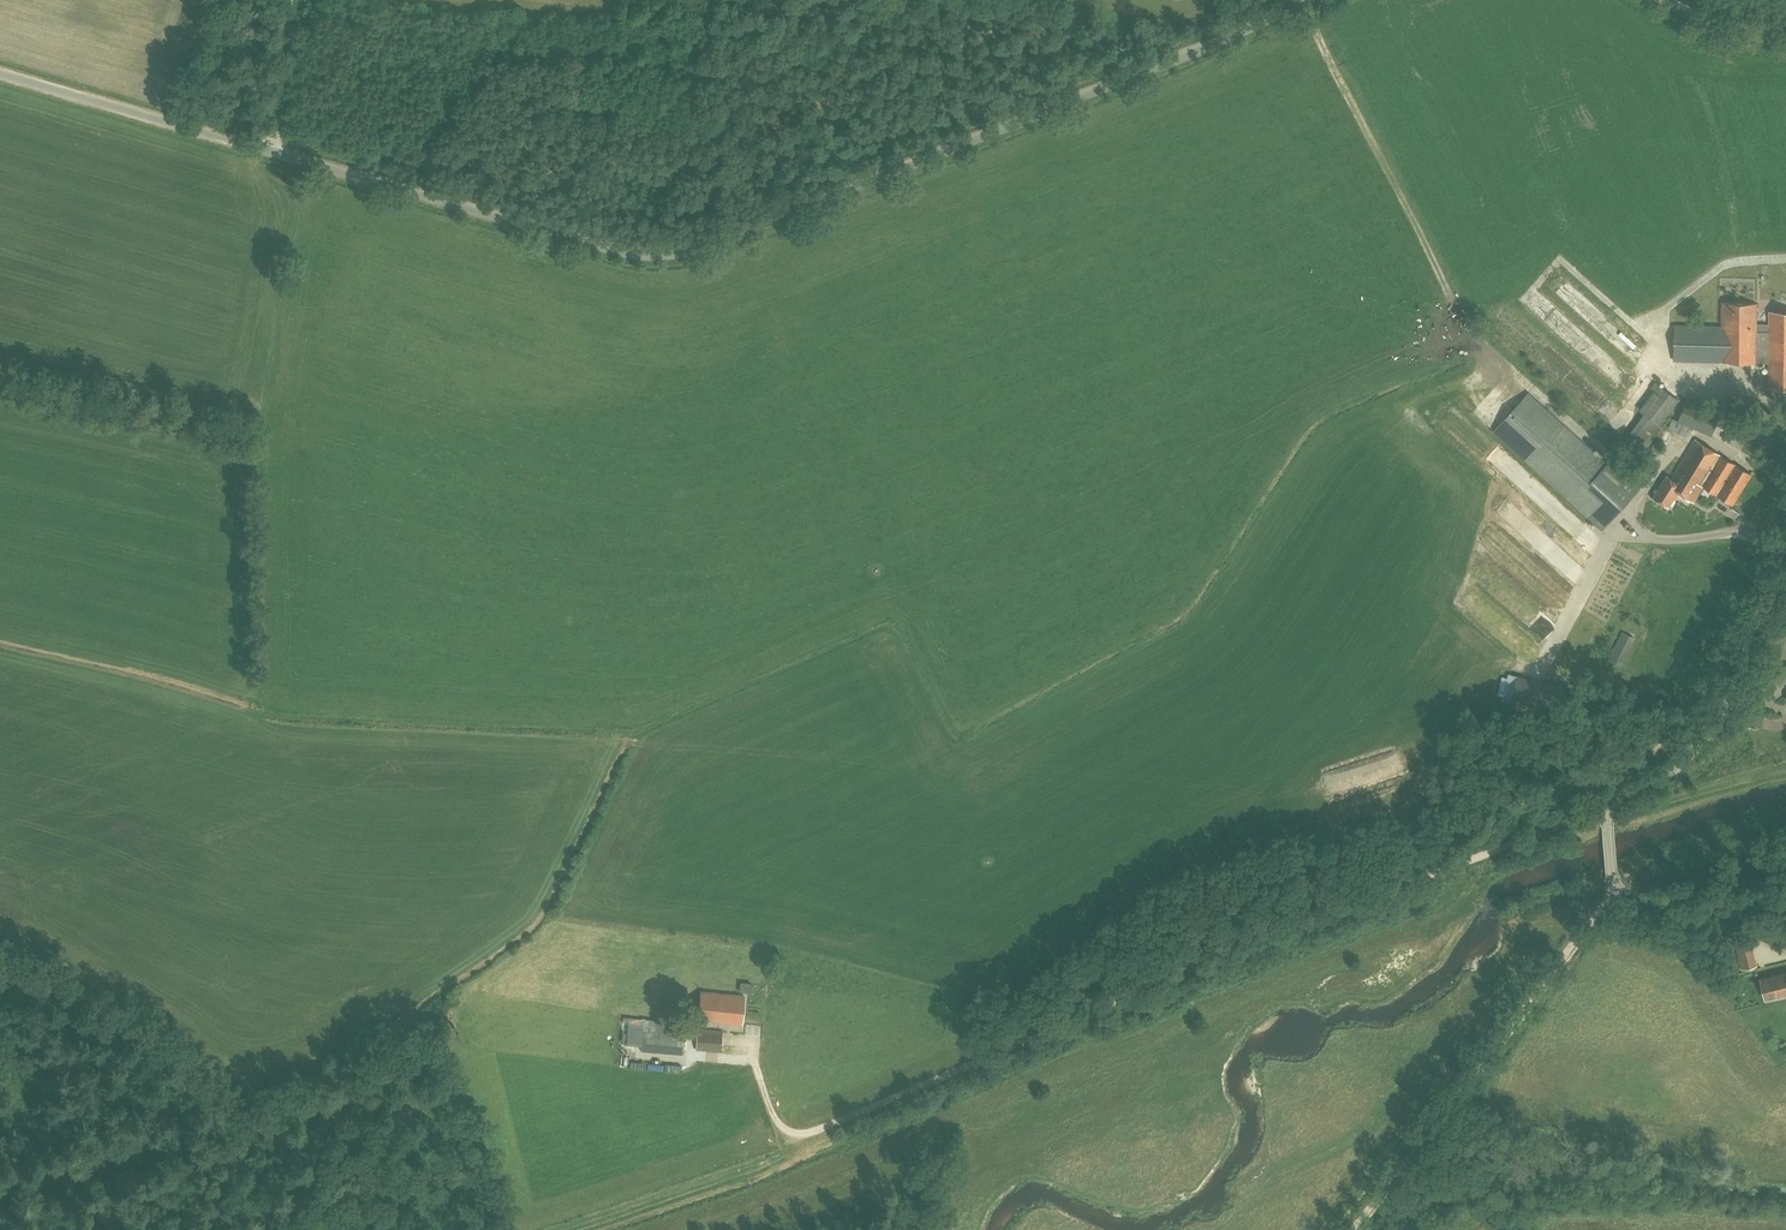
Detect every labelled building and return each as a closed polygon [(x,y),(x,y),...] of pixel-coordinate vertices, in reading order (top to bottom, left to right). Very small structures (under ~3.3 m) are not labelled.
[(1769,312),(1769,324),(1756,324),(1757,303),(1722,302),(1721,326),(1675,325),(1674,360),(1769,362),(1769,388),(1785,388),(1785,312),(1769,312)] [(1641,456),(1663,427),(1660,425),(1679,400),(1655,382),(1649,389),(1654,392),(1640,410),(1645,413),(1623,442),(1641,456)] [(1529,393),(1494,432),(1526,460),(1589,518),(1598,526),(1602,529),(1609,521),(1638,489),(1609,462),(1607,464),(1560,422),(1529,393)] [(1720,414),(1687,400),(1678,420),(1673,418),(1669,428),(1678,431),(1682,422),(1711,435),(1720,414)] [(1733,505),(1752,474),(1695,439),(1671,478),(1667,475),(1653,497),(1668,507),(1678,491),(1693,501),(1702,486),(1716,495),(1716,494),(1733,505)] [(1622,667),(1636,638),(1622,631),(1608,660),(1622,667)] [(1503,699),(1559,710),(1564,687),(1509,674),(1503,699)] [(1750,940),(1735,943),(1738,955),(1745,954),(1753,951),(1750,940)] [(1763,981),(1766,997),(1785,993),(1785,991),(1785,988),(1785,971),(1769,975),(1770,978),(1771,979),(1763,981)] [(669,977),(668,988),(681,989),(683,979),(669,977)] [(742,1023),(745,996),(701,991),(698,1019),(742,1023)] [(654,1051),(683,1053),(685,1031),(656,1028),(654,1051)] [(724,1031),(698,1029),(696,1049),(722,1051),(724,1031)]
